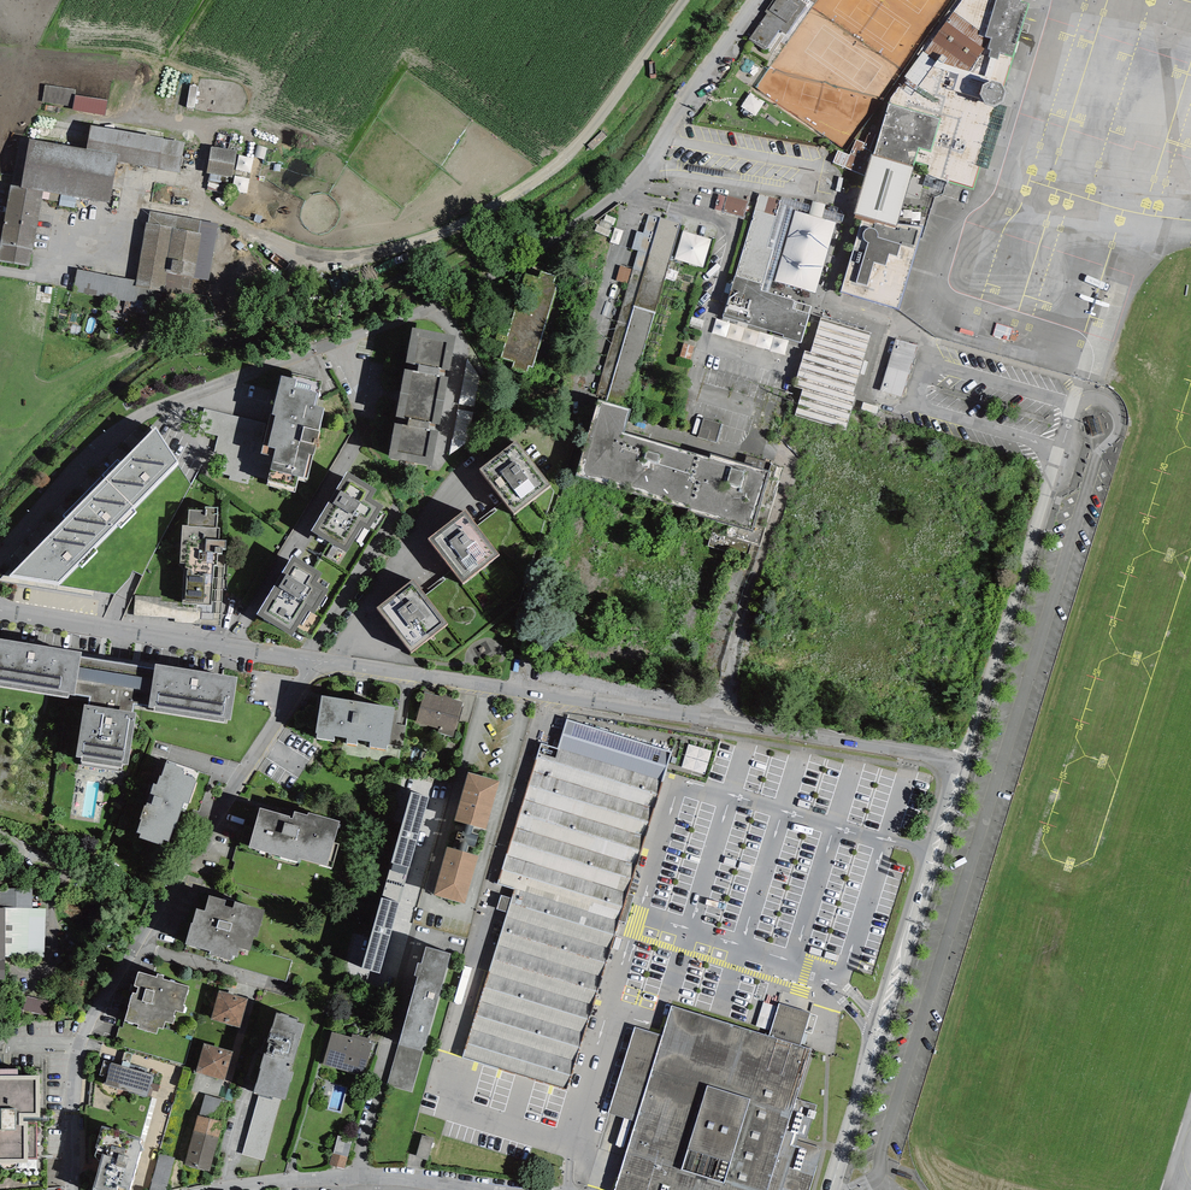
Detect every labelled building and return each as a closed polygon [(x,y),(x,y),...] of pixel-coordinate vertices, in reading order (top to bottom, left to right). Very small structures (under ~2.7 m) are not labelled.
[(751,92),(843,149),(950,0),(818,0),(751,92)] [(891,100),(875,155),(872,163),(914,175),(917,166),(927,169),(925,178),(973,191),(1030,8),(1017,5),(1003,0),(961,0),(891,100)] [(75,95),(75,89),(45,85),(43,102),(73,107),(75,95)] [(108,101),(75,95),(73,107),(72,109),(105,115),(108,101)] [(110,204),(117,161),(180,173),(185,142),(91,125),(86,149),(29,138),(20,186),(20,188),(43,192),(110,204)] [(864,145),(855,142),(849,158),(838,153),(833,165),(867,179),(872,163),(875,155),(871,153),(877,136),(869,133),(864,145)] [(233,177),(237,151),(211,146),(206,173),(233,177)] [(237,168),(253,170),(255,155),(239,153),(237,168)] [(872,163),(867,179),(855,222),(861,224),(895,234),(896,230),(914,175),(872,163)] [(11,184),(0,246),(0,248),(0,261),(31,266),(43,192),(20,188),(20,186),(11,184)] [(746,213),(749,196),(719,191),(716,208),(746,213)] [(780,208),(753,200),(718,319),(799,342),(811,302),(757,286),(780,208)] [(795,210),(774,280),(816,293),(836,221),(795,210)] [(150,211),(148,223),(199,232),(201,220),(150,211)] [(686,226),(657,218),(579,479),(749,530),(764,481),(622,439),(686,226)] [(219,224),(201,220),(199,232),(201,233),(193,277),(209,280),(219,224)] [(148,223),(146,223),(136,280),(135,285),(139,286),(190,295),(193,277),(201,233),(199,232),(148,223)] [(896,230),(895,234),(861,224),(839,297),(897,315),(898,310),(921,232),(896,230)] [(621,263),(619,279),(630,280),(632,265),(621,263)] [(136,304),(139,286),(135,285),(136,280),(77,269),(73,292),(136,304)] [(556,276),(541,272),(540,278),(526,273),(500,357),(515,362),(513,369),(527,373),(529,366),(532,367),(557,285),(553,284),(556,276)] [(801,389),(793,415),(846,431),(857,393),(854,392),(872,331),(821,317),(811,351),(804,349),(793,386),(801,389)] [(456,336),(412,327),(405,362),(419,365),(417,372),(405,369),(396,416),(408,419),(406,425),(395,423),(388,458),(431,467),(439,432),(434,431),(436,424),(439,425),(449,377),(445,376),(446,370),(449,371),(456,336)] [(903,397),(918,344),(895,338),(880,390),(903,397)] [(483,362),(468,359),(459,403),(474,406),(483,362)] [(297,379),(281,375),(272,414),(270,414),(261,454),(269,456),(265,473),(270,474),(267,486),(294,493),(298,477),(307,479),(324,408),(314,406),(318,393),(295,387),(297,379)] [(473,412),(458,409),(449,455),(463,458),(473,412)] [(718,440),(724,421),(705,416),(700,434),(718,440)] [(1099,417),(1089,419),(1093,435),(1103,432),(1099,417)] [(156,425),(105,478),(133,506),(179,462),(156,425)] [(551,485),(516,440),(479,469),(513,513),(551,485)] [(376,489),(347,472),(336,489),(340,491),(332,504),(328,502),(311,530),(347,552),(363,527),(368,531),(383,506),(370,498),(376,489)] [(93,547),(133,506),(105,478),(65,519),(93,547)] [(205,510),(189,509),(188,526),(183,526),(181,563),(185,563),(182,604),(211,606),(211,601),(222,602),(225,555),(222,555),(223,549),(226,549),(226,540),(219,540),(220,528),(217,528),(219,508),(205,507),(205,510)] [(500,555),(465,510),(428,538),(462,583),(500,555)] [(58,583),(93,547),(65,519),(9,576),(58,583)] [(322,573),(293,555),(282,573),(286,575),(278,588),(274,586),(257,614),(293,636),(308,611),(314,614),(329,590),(316,582),(322,573)] [(448,624),(414,579),(376,607),(410,653),(448,624)] [(0,639),(0,687),(68,698),(69,694),(74,695),(75,694),(90,696),(89,705),(85,705),(76,755),(81,756),(80,761),(122,768),(123,764),(129,765),(137,713),(131,712),(133,703),(149,706),(149,708),(155,709),(154,712),(225,723),(226,719),(231,720),(238,677),(155,663),(154,669),(81,657),(82,652),(0,639)] [(463,702),(424,692),(416,722),(439,729),(438,733),(453,737),(463,702)] [(334,736),(347,738),(347,743),(357,744),(358,740),(370,742),(369,746),(387,749),(387,745),(389,745),(395,710),(395,707),(322,696),(316,733),(317,734),(317,738),(334,741),(334,736)] [(406,725),(396,724),(399,711),(395,710),(389,745),(403,747),(406,725)] [(623,908),(671,752),(567,720),(558,749),(542,743),(498,884),(514,889),(462,1057),(567,1089),(623,908)] [(703,771),(710,748),(687,741),(680,764),(703,771)] [(176,764),(170,762),(169,763),(166,762),(161,776),(160,775),(156,785),(153,784),(150,793),(154,795),(151,804),(147,803),(146,806),(144,805),(139,819),(141,819),(137,832),(141,833),(139,837),(162,845),(163,840),(169,842),(174,828),(175,828),(184,802),(188,804),(196,781),(193,780),(194,778),(183,774),(184,771),(183,770),(184,768),(176,765),(176,764)] [(479,856),(466,853),(468,845),(475,847),(479,834),(472,832),(473,827),(487,831),(500,782),(467,773),(454,822),(457,823),(450,848),(447,848),(434,896),(466,904),(479,856)] [(410,867),(429,797),(411,792),(391,862),(394,863),(410,867)] [(290,816),(260,808),(249,847),(298,862),(299,858),(332,867),(339,844),(334,842),(340,822),(308,813),(307,815),(294,811),(292,819),(289,818),(290,816)] [(399,903),(410,867),(394,863),(392,871),(389,870),(382,898),(399,903)] [(32,908),(32,888),(0,888),(0,908),(6,908),(32,908)] [(265,910),(235,901),(233,908),(225,906),(226,900),(209,895),(205,910),(197,908),(192,923),(191,923),(185,944),(210,952),(209,955),(231,961),(232,955),(237,957),(239,948),(250,951),(254,936),(257,937),(265,910)] [(380,974),(399,903),(382,898),(380,898),(362,969),(380,974)] [(32,908),(6,908),(5,958),(45,959),(46,908),(32,908)] [(451,953),(426,947),(421,963),(418,962),(414,976),(417,977),(387,1085),(412,1092),(451,953)] [(164,975),(157,973),(156,977),(138,972),(134,986),(138,987),(136,994),(133,993),(132,995),(128,1006),(129,1007),(125,1021),(138,1025),(137,1028),(157,1034),(158,1028),(163,1029),(165,1022),(173,1024),(175,1017),(173,1017),(175,1011),(183,1013),(185,1006),(184,1006),(189,987),(163,979),(164,975)] [(248,998),(219,990),(210,1020),(240,1028),(248,998)] [(27,997),(24,1012),(47,1016),(50,1001),(27,997)] [(763,1029),(770,1030),(778,1001),(772,1000),(763,1029)] [(636,1026),(608,1113),(636,1121),(615,1189),(810,1189),(824,1148),(805,1142),(817,1105),(797,1098),(813,1048),(801,1044),(811,1013),(795,1008),(779,1003),(769,1035),(672,1004),(663,1034),(636,1026)] [(280,1014),(276,1013),(272,1028),(271,1027),(267,1042),(269,1043),(266,1054),(264,1053),(259,1069),(260,1069),(254,1092),(259,1094),(273,1098),(273,1096),(281,1099),(285,1100),(290,1083),(294,1072),(290,1071),(292,1064),(293,1064),(304,1024),(297,1022),(297,1020),(289,1017),(289,1015),(281,1013),(280,1014)] [(332,1032),(323,1064),(364,1076),(373,1043),(370,1042),(371,1039),(352,1034),(351,1037),(332,1032)] [(233,1052),(203,1043),(195,1072),(225,1080),(233,1052)] [(105,1085),(147,1097),(154,1075),(129,1068),(121,1066),(104,1060),(100,1075),(107,1077),(105,1085)] [(37,1117),(40,1117),(40,1076),(19,1076),(0,1076),(0,1117),(37,1117)] [(264,1161),(281,1099),(273,1096),(273,1098),(259,1094),(243,1154),(264,1161)] [(199,1115),(222,1121),(227,1101),(204,1095),(199,1115)] [(210,1171),(223,1121),(222,1121),(199,1115),(197,1115),(185,1165),(210,1171)] [(37,1117),(0,1117),(0,1163),(28,1163),(28,1159),(36,1160),(37,1117)] [(102,1126),(95,1148),(98,1148),(94,1156),(97,1160),(101,1161),(93,1189),(96,1189),(117,1189),(118,1186),(130,1189),(140,1152),(144,1150),(140,1143),(140,1140),(143,1140),(127,1135),(126,1133),(102,1126)] [(430,1156),(434,1135),(422,1133),(418,1154),(430,1156)] [(333,1154),(348,1157),(352,1140),(338,1136),(333,1154)] [(333,1154),(332,1153),(329,1165),(345,1169),(348,1157),(333,1154)] [(175,1158),(159,1154),(149,1189),(166,1189),(175,1158)] [(913,1175),(898,1170),(897,1175),(911,1180),(913,1175)]
